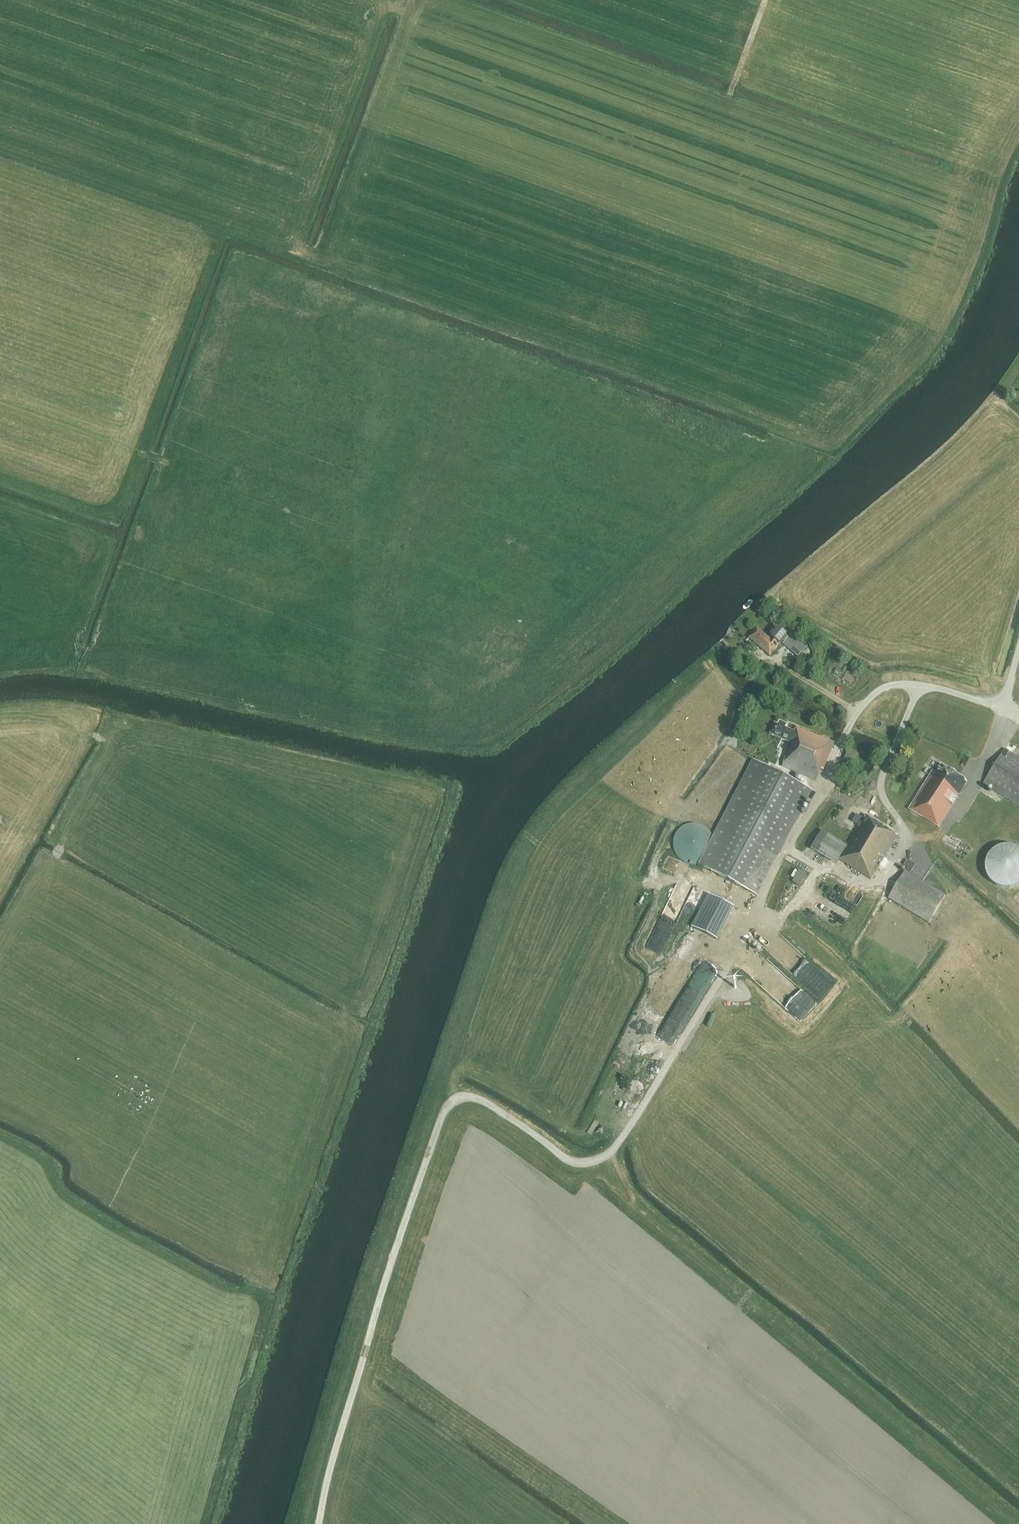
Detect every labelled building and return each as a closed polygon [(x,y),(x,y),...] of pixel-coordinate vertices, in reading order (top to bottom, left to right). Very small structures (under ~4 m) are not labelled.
[(770,639),(757,628),(749,638),(770,656),(787,636),(779,629),(770,639)] [(801,653),(807,646),(803,642),(804,641),(792,631),(785,640),(793,647),(801,653)] [(789,687),(794,677),(790,675),(784,685),(789,687)] [(785,728),(787,724),(779,720),(777,724),(775,723),(770,734),(792,744),(782,766),(816,781),(821,769),(823,770),(832,748),(834,749),(836,744),(796,728),(794,732),(785,728)] [(1005,749),(983,783),(1018,806),(1018,758),(1005,749)] [(725,842),(710,871),(728,880),(757,895),(812,790),(783,775),(753,760),(714,836),(725,842)] [(965,780),(941,765),(933,778),(929,776),(909,809),(939,827),(967,782),(965,780)] [(822,829),(811,848),(836,863),(839,859),(871,879),(897,835),(889,830),(865,815),(847,845),(822,829)] [(691,864),(695,864),(696,864),(696,863),(712,834),(710,832),(708,829),(705,826),(701,825),(697,823),(692,823),(687,824),(682,826),(679,829),(676,832),(674,836),(673,841),(673,845),(674,848),(675,852),(677,856),(681,860),(686,862),(691,864)] [(1008,889),(1011,888),(1014,887),(1017,886),(1018,885),(1018,884),(1018,850),(1018,849),(1015,847),(1012,846),(1010,846),(1007,846),(1004,846),(1001,846),(998,847),(995,849),(993,850),(991,852),(989,855),(987,858),(986,860),(985,864),(985,867),(985,870),(985,873),(986,876),(988,878),(989,881),(992,883),(994,885),(996,887),(999,888),(1002,889),(1005,889),(1008,889)] [(888,898),(929,923),(945,896),(909,874),(915,865),(907,860),(904,865),(907,867),(888,898)] [(799,870),(792,882),(799,886),(806,874),(799,870)] [(720,931),(732,906),(709,894),(696,918),(720,931)]
